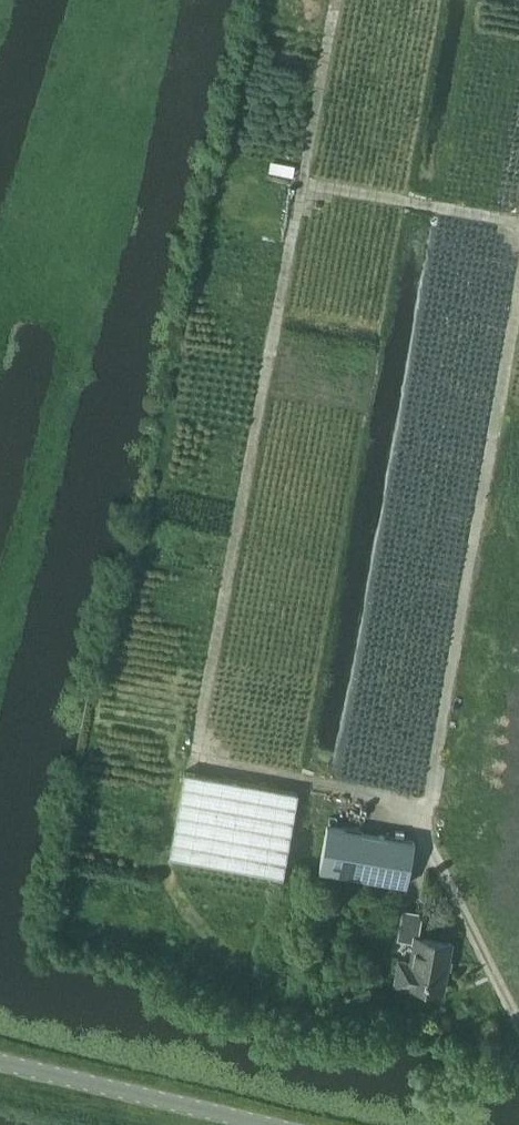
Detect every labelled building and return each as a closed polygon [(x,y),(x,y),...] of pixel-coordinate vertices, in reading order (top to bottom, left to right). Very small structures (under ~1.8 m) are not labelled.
[(171,857),(280,878),(296,792),(187,771),(171,857)] [(327,826),(319,870),(406,885),(414,841),(327,826)] [(402,908),(396,939),(413,942),(409,962),(397,960),(393,982),(397,983),(401,988),(416,991),(422,987),(442,991),(451,943),(418,937),(422,912),(402,908)]
